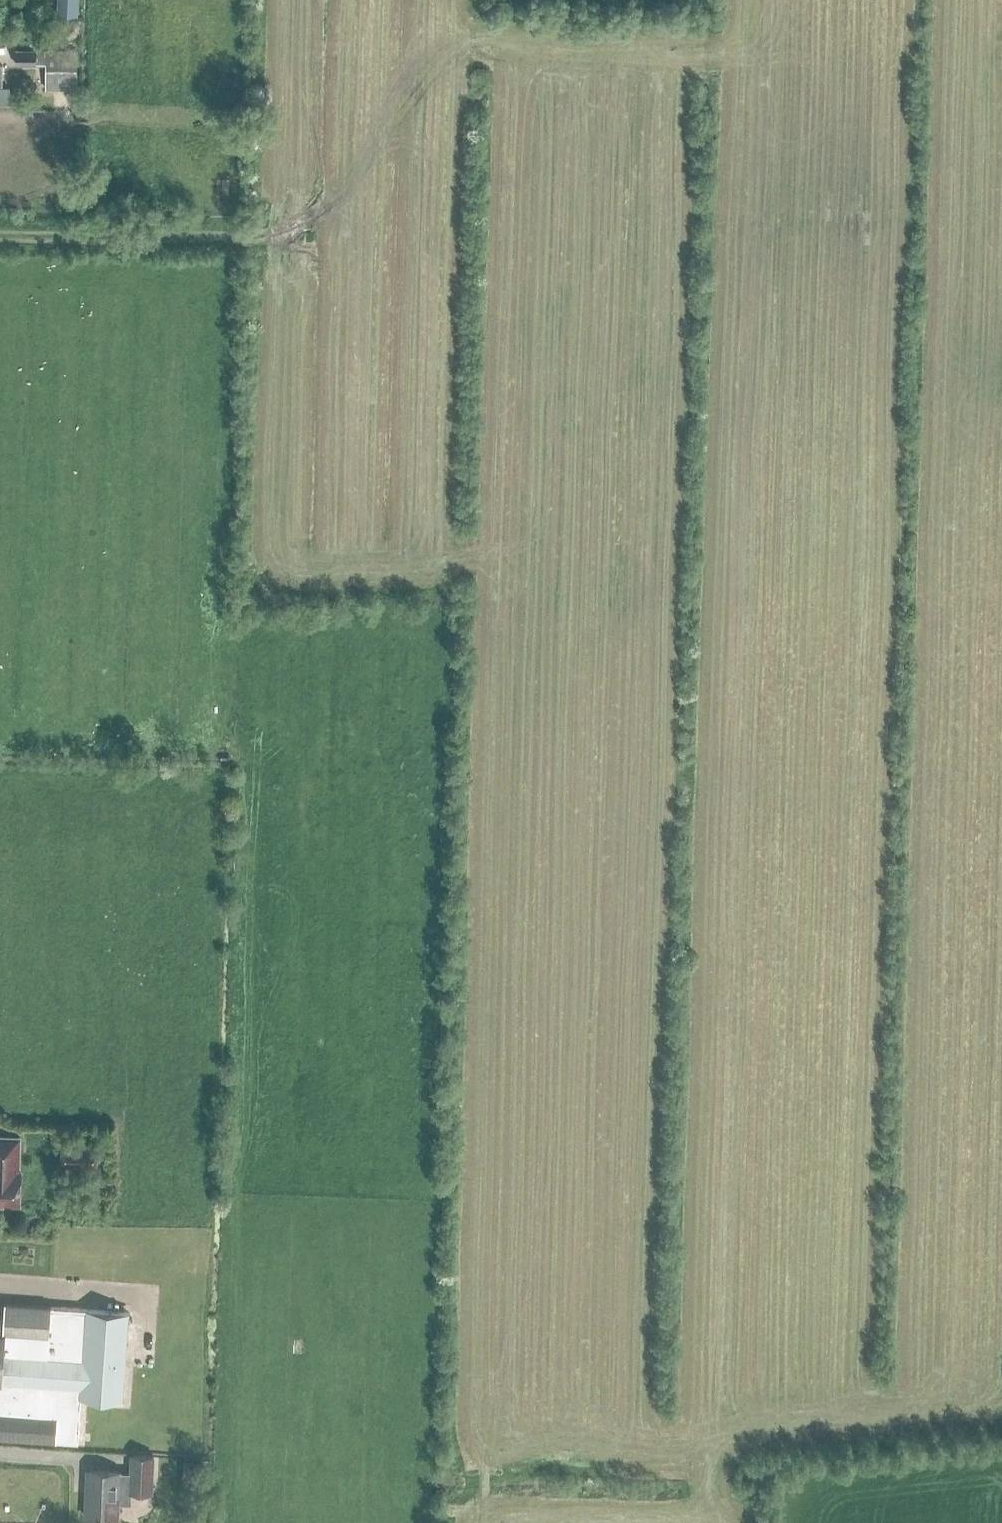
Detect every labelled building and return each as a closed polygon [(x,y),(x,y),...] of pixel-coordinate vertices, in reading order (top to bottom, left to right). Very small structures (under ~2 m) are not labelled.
[(77,16),(78,0),(58,0),(57,14),(77,16)] [(16,50),(16,65),(35,65),(35,64),(45,64),(45,65),(45,89),(76,89),(76,50),(16,50)] [(19,1205),(20,1171),(18,1171),(20,1138),(0,1137),(0,1204),(19,1205)] [(61,1167),(96,1168),(96,1147),(62,1146),(61,1167)] [(77,1443),(81,1398),(121,1401),(127,1313),(87,1310),(50,1308),(5,1305),(3,1334),(0,1334),(0,1438),(77,1443)] [(119,1474),(119,1472),(89,1471),(88,1493),(86,1493),(85,1518),(117,1519),(118,1503),(130,1504),(131,1492),(151,1493),(153,1457),(131,1456),(130,1474),(119,1474)]
